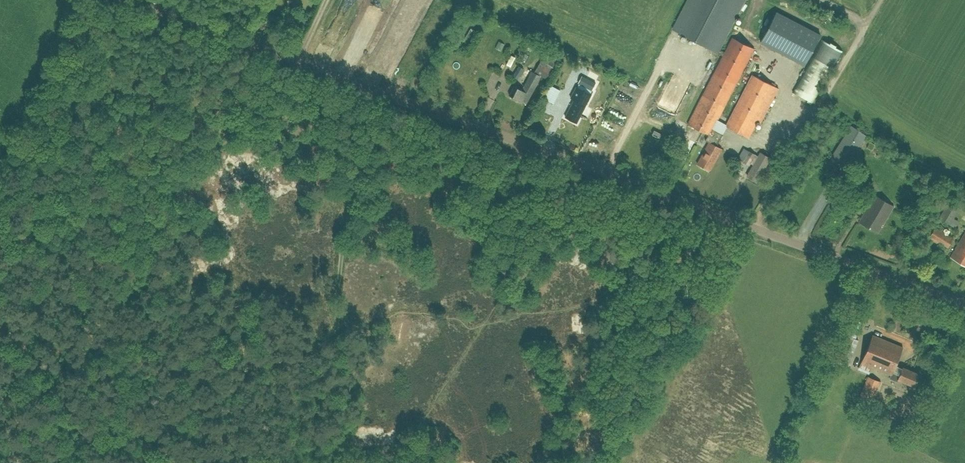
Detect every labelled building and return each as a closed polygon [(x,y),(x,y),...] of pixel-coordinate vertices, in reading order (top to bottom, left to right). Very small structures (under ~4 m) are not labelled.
[(710,171),(721,149),(716,146),(722,134),(713,129),(755,49),(732,37),(724,52),(719,49),(745,0),(687,0),(672,29),(723,55),(687,123),(708,134),(705,140),(708,142),(697,164),(710,171)] [(776,14),(761,44),(806,67),(821,37),(776,14)] [(539,63),(534,72),(532,71),(528,78),(521,90),(514,86),(510,95),(526,104),(537,83),(541,76),(548,80),(557,65),(560,59),(549,53),(546,58),(543,56),(539,63)] [(813,57),(793,91),(812,102),(832,67),(813,57)] [(748,138),(757,121),(761,123),(779,88),(752,74),(725,126),(748,138)] [(583,78),(580,85),(591,90),(594,84),(583,78)] [(574,99),(565,116),(577,123),(592,95),(576,86),(570,97),(574,99)] [(653,107),(661,109),(665,96),(656,94),(653,107)] [(661,121),(673,125),(681,103),(669,99),(661,121)] [(846,167),(856,152),(867,136),(850,125),(830,156),(846,167)] [(870,141),(867,147),(872,150),(875,144),(870,141)] [(747,176),(756,181),(770,158),(761,152),(758,157),(745,149),(739,159),(749,166),(751,163),(754,164),(747,176)] [(874,195),(859,221),(878,232),(893,206),(874,195)] [(959,222),(954,218),(960,207),(951,202),(941,219),(944,221),(955,228),(959,222)] [(935,227),(928,238),(947,249),(954,238),(935,227)] [(950,256),(964,265),(964,231),(950,256)] [(849,318),(844,333),(856,339),(862,322),(849,318)] [(897,381),(898,379),(915,387),(920,374),(903,367),(903,368),(895,365),(903,347),(872,334),(861,362),(890,375),(889,377),(897,381)] [(881,382),(868,376),(859,399),(872,404),(881,382)]
